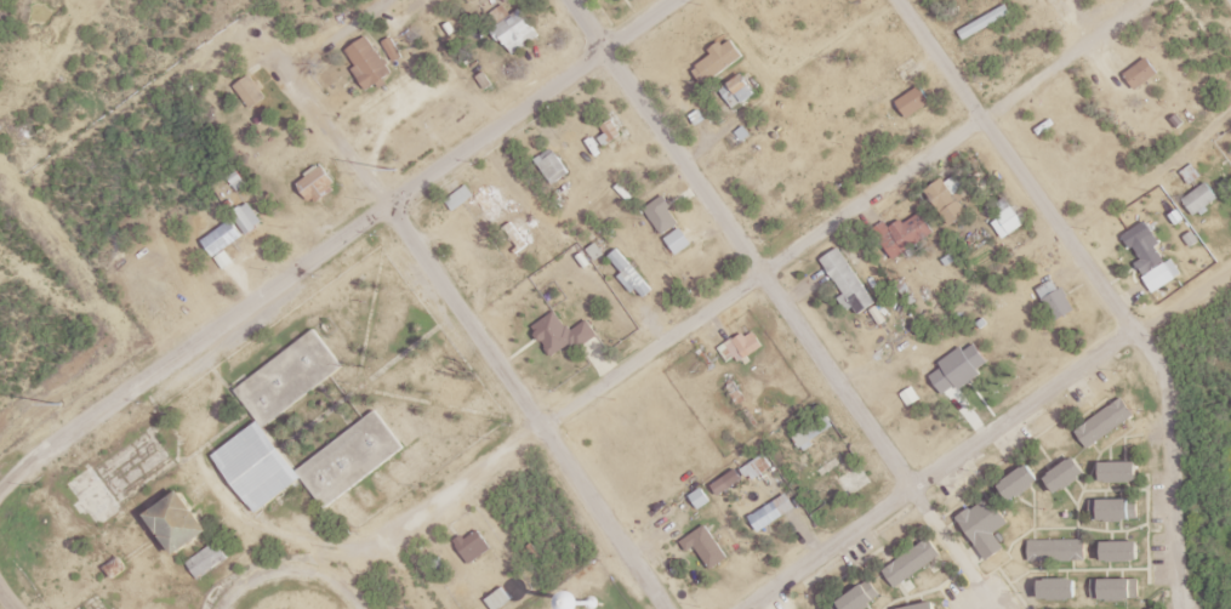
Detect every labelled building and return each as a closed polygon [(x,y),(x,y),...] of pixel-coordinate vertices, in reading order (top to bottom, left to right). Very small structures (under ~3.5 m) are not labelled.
[(544,33),(523,8),(495,31),(517,56),(544,33)] [(395,75),(370,37),(348,51),(372,90),(395,75)] [(714,83),(746,56),(733,41),(701,68),(714,83)] [(1162,75),(1151,58),(1126,75),(1137,92),(1162,75)] [(758,94),(748,75),(733,84),(743,102),(758,94)] [(935,103),(924,86),(899,102),(911,119),(935,103)] [(556,185),(571,173),(554,149),(538,160),(556,185)] [(959,194),(970,187),(961,172),(931,191),(945,214),(963,203),(959,194)] [(1196,216),(1222,201),(1212,184),(1186,199),(1196,216)] [(476,198),(469,187),(448,201),(456,212),(476,198)] [(1013,236),(1028,226),(1010,199),(994,210),(1013,236)] [(668,211),(671,218),(660,223),(670,245),(696,234),(682,204),(668,211)] [(886,222),(875,230),(899,261),(938,231),(922,210),(894,232),(886,222)] [(220,259),(245,234),(231,220),(206,244),(220,259)] [(1152,286),(1171,276),(1156,248),(1137,258),(1152,286)] [(861,316),(878,305),(841,249),(824,261),(861,316)] [(1038,290),(1056,324),(1077,313),(1058,279),(1038,290)] [(723,343),(727,361),(766,353),(762,334),(723,343)] [(947,397),(995,368),(978,341),(940,365),(942,369),(933,375),(947,397)] [(1138,415),(1124,398),(1078,433),(1091,451),(1138,415)] [(261,516),(221,460),(264,428),(306,484),(261,516)] [(1092,473),(1080,458),(1051,480),(1063,495),(1092,473)] [(1105,464),(1105,484),(1144,484),(1144,464),(1105,464)] [(1046,481),(1034,465),(1003,487),(1015,504),(1046,481)] [(852,498),(876,484),(865,466),(841,480),(852,498)] [(184,556),(155,516),(190,490),(220,530),(184,556)] [(759,533),(800,510),(791,495),(751,518),(759,533)] [(1010,549),(999,535),(1011,525),(990,498),(961,521),(993,562),(1010,549)] [(1093,501),(1093,522),(1142,522),(1142,501),(1093,501)] [(682,544),(689,554),(696,548),(713,571),(731,558),(707,525),(682,544)] [(495,549),(479,529),(458,545),(473,566),(495,549)] [(945,555),(932,538),(886,572),(899,589),(945,555)] [(1032,542),(1032,563),(1089,563),(1089,542),(1032,542)] [(204,581),(232,558),(219,543),(191,566),(204,581)] [(1145,544),(1104,544),(1104,564),(1145,564),(1145,544)] [(1083,601),(1083,581),(1041,581),(1041,601),(1083,601)] [(1143,581),(1093,581),(1093,602),(1143,602),(1143,581)] [(846,608),(871,608),(886,600),(877,583),(842,602),(846,608)]
